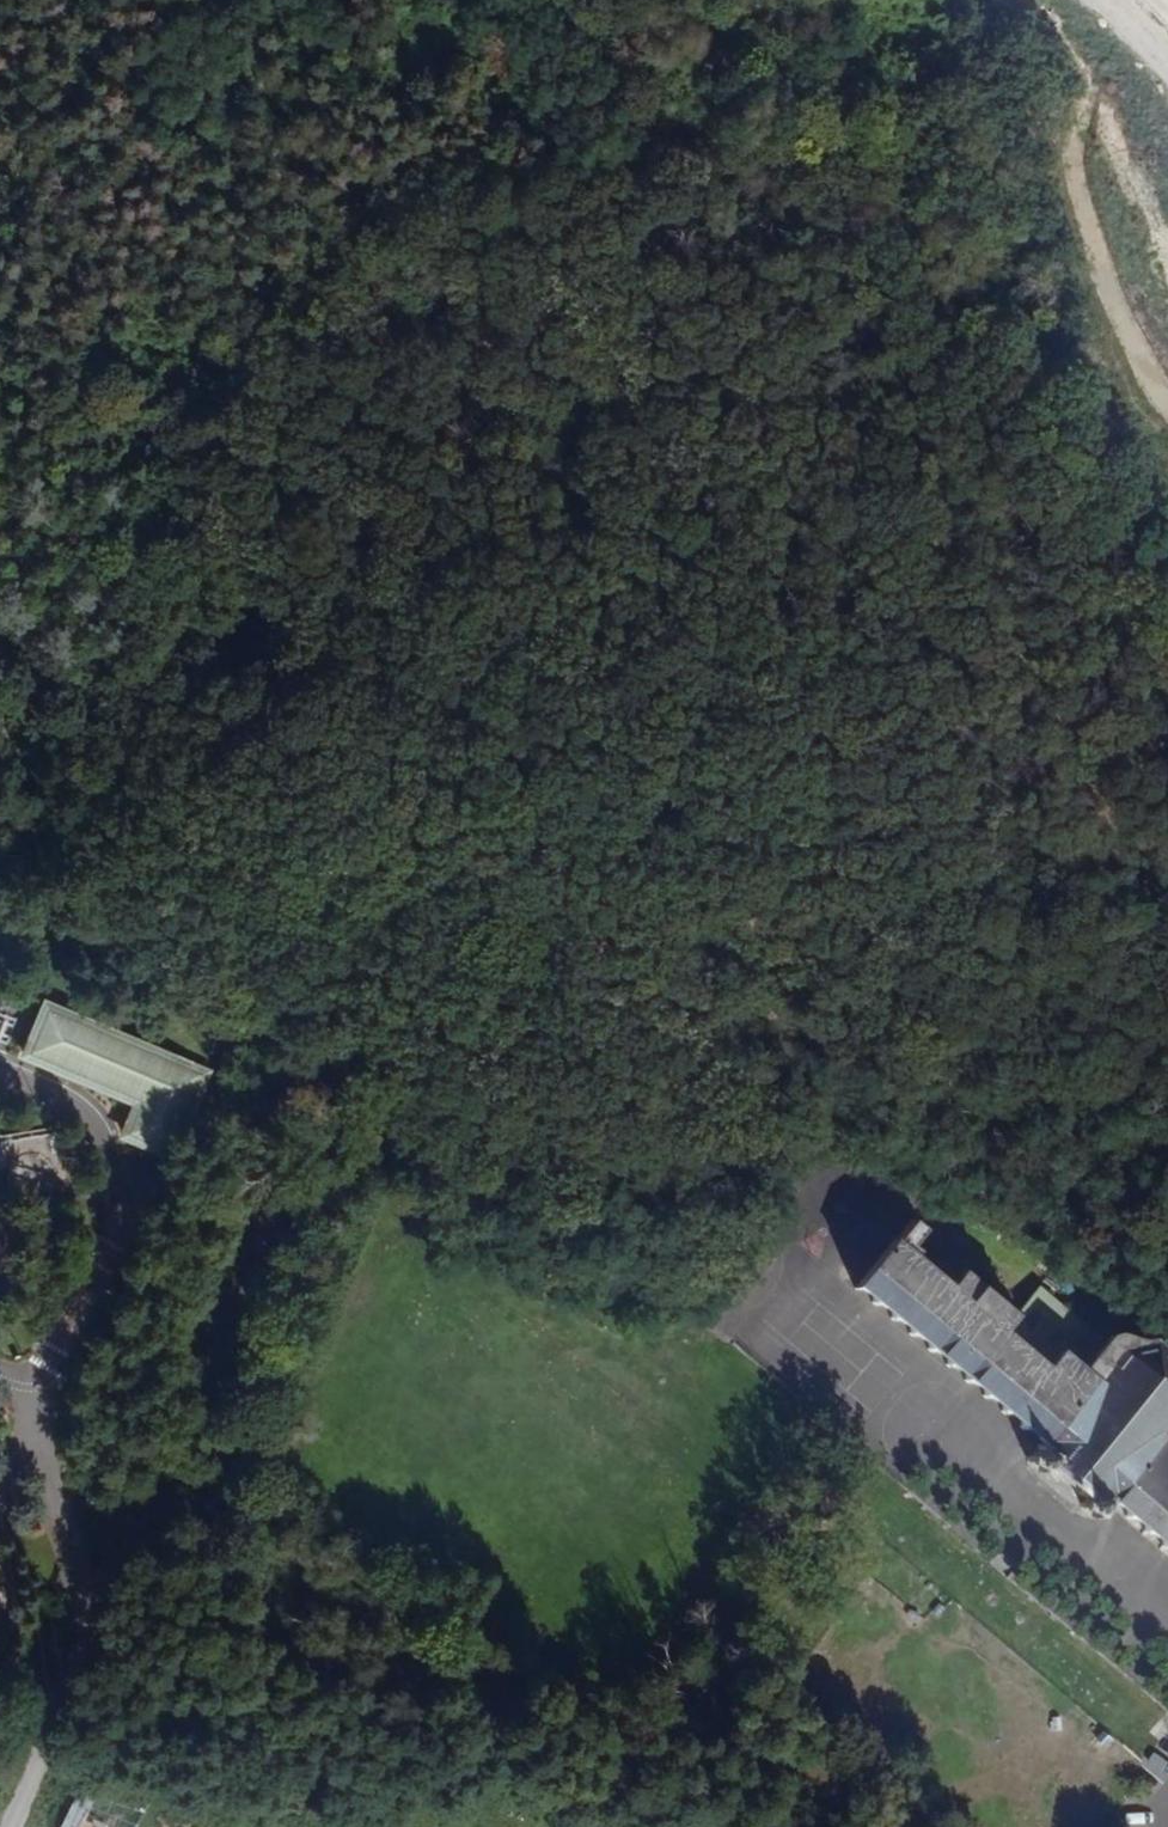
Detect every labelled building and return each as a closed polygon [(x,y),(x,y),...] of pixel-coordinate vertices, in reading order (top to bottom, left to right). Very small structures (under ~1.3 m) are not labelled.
[(20,1002),(7,999),(4,1011),(17,1014),(20,1002)] [(124,1136),(172,1156),(207,1073),(47,1005),(25,1055),(138,1103),(124,1136)] [(8,1092),(0,1088),(0,1112),(8,1092)] [(45,1155),(34,1152),(33,1152),(23,1154),(16,1159),(10,1167),(8,1176),(10,1187),(15,1195),(23,1200),(32,1202),(41,1201),(51,1195),(56,1187),(58,1178),(57,1169),(52,1161),(45,1155)] [(1057,1473),(1079,1492),(1087,1499),(1086,1502),(1081,1502),(1082,1508),(1086,1507),(1095,1514),(1095,1518),(1100,1518),(1100,1515),(1107,1505),(1111,1505),(1112,1499),(1167,1546),(1167,1342),(1164,1338),(1162,1340),(1156,1338),(1144,1340),(1126,1335),(1118,1335),(1112,1338),(1108,1342),(1042,1286),(1017,1316),(964,1271),(954,1285),(915,1255),(920,1249),(914,1244),(927,1229),(916,1219),(859,1285),(1044,1442),(1044,1443),(1038,1444),(1038,1447),(1031,1456),(1027,1456),(1028,1462),(1032,1462),(1040,1469),(1041,1473),(1047,1473),(1046,1469),(1048,1467),(1057,1473)] [(7,1294),(17,1279),(21,1262),(19,1244),(9,1228),(0,1221),(0,1299),(7,1294)] [(73,1792),(56,1826),(76,1826),(89,1800),(73,1792)]
